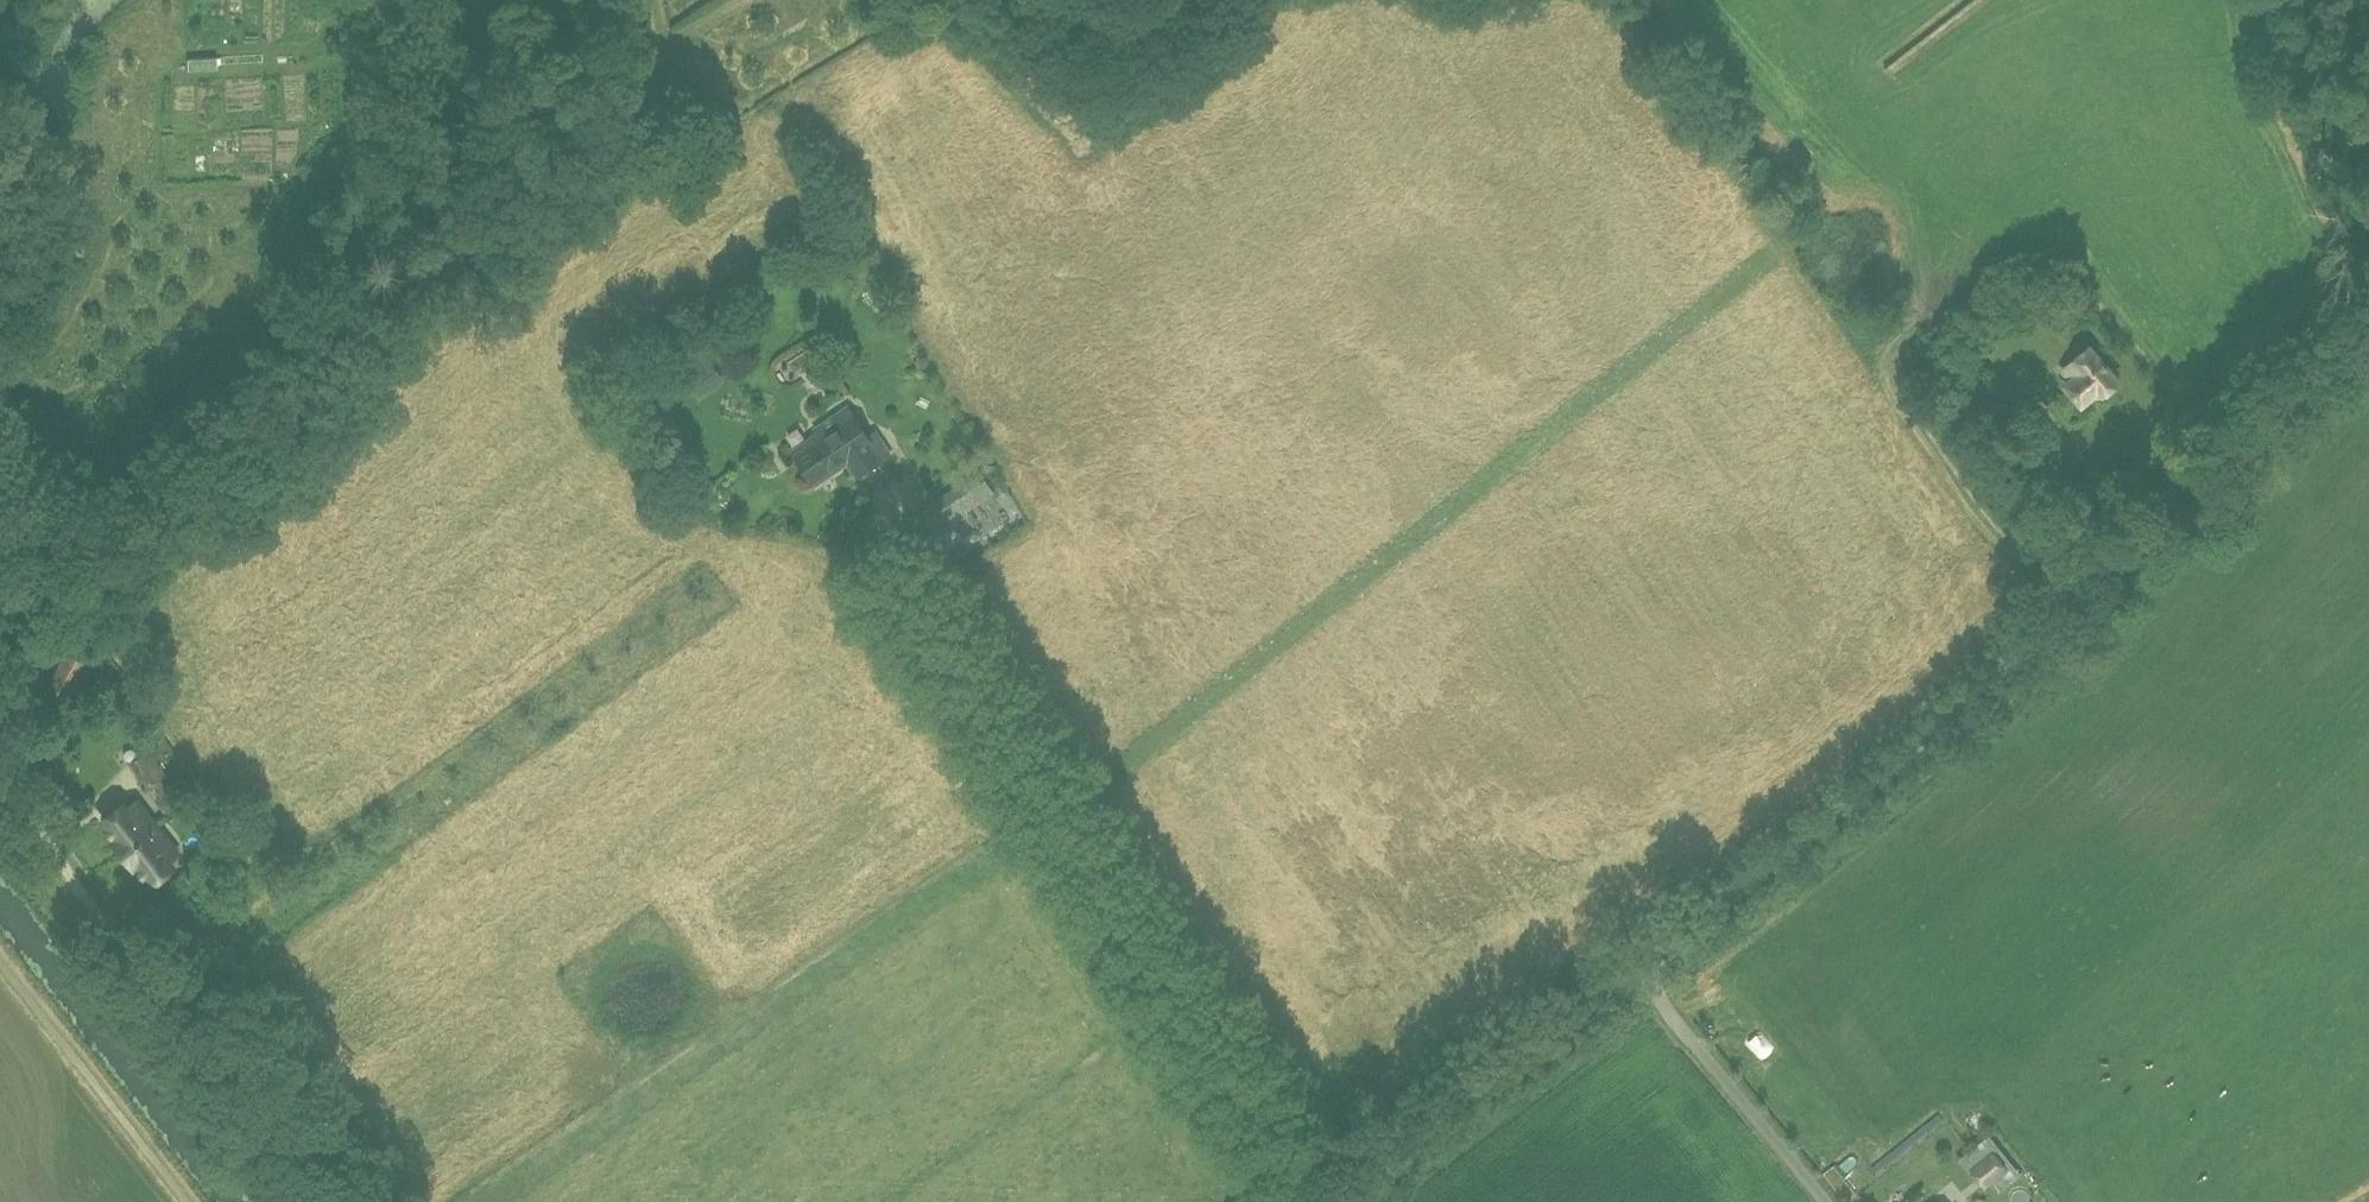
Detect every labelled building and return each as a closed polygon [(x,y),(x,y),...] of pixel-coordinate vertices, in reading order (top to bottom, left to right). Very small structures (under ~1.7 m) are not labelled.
[(194,64),(195,84),(225,83),(224,63),(194,64)] [(2118,380),(2091,348),(2064,372),(2073,381),(2067,386),(2083,404),(2100,389),(2104,392),(2118,380)] [(707,366),(684,383),(692,395),(715,378),(707,366)] [(867,437),(847,407),(818,426),(823,433),(794,453),(816,484),(854,458),(863,471),(884,457),(877,445),(869,450),(863,440),(867,437)] [(996,493),(983,473),(935,503),(951,528),(969,517),(966,512),(996,493)] [(68,651),(51,680),(69,691),(85,660),(68,651)] [(127,763),(165,816),(180,805),(160,777),(165,773),(147,748),(127,763)] [(121,851),(155,824),(137,801),(126,809),(123,804),(102,821),(116,838),(113,841),(121,851)] [(177,852),(173,847),(200,826),(183,803),(181,805),(180,805),(165,816),(155,824),(121,851),(133,866),(136,863),(150,881),(170,865),(167,860),(177,852)] [(1993,1151),(1971,1169),(1984,1185),(2006,1167),(1993,1151)]
